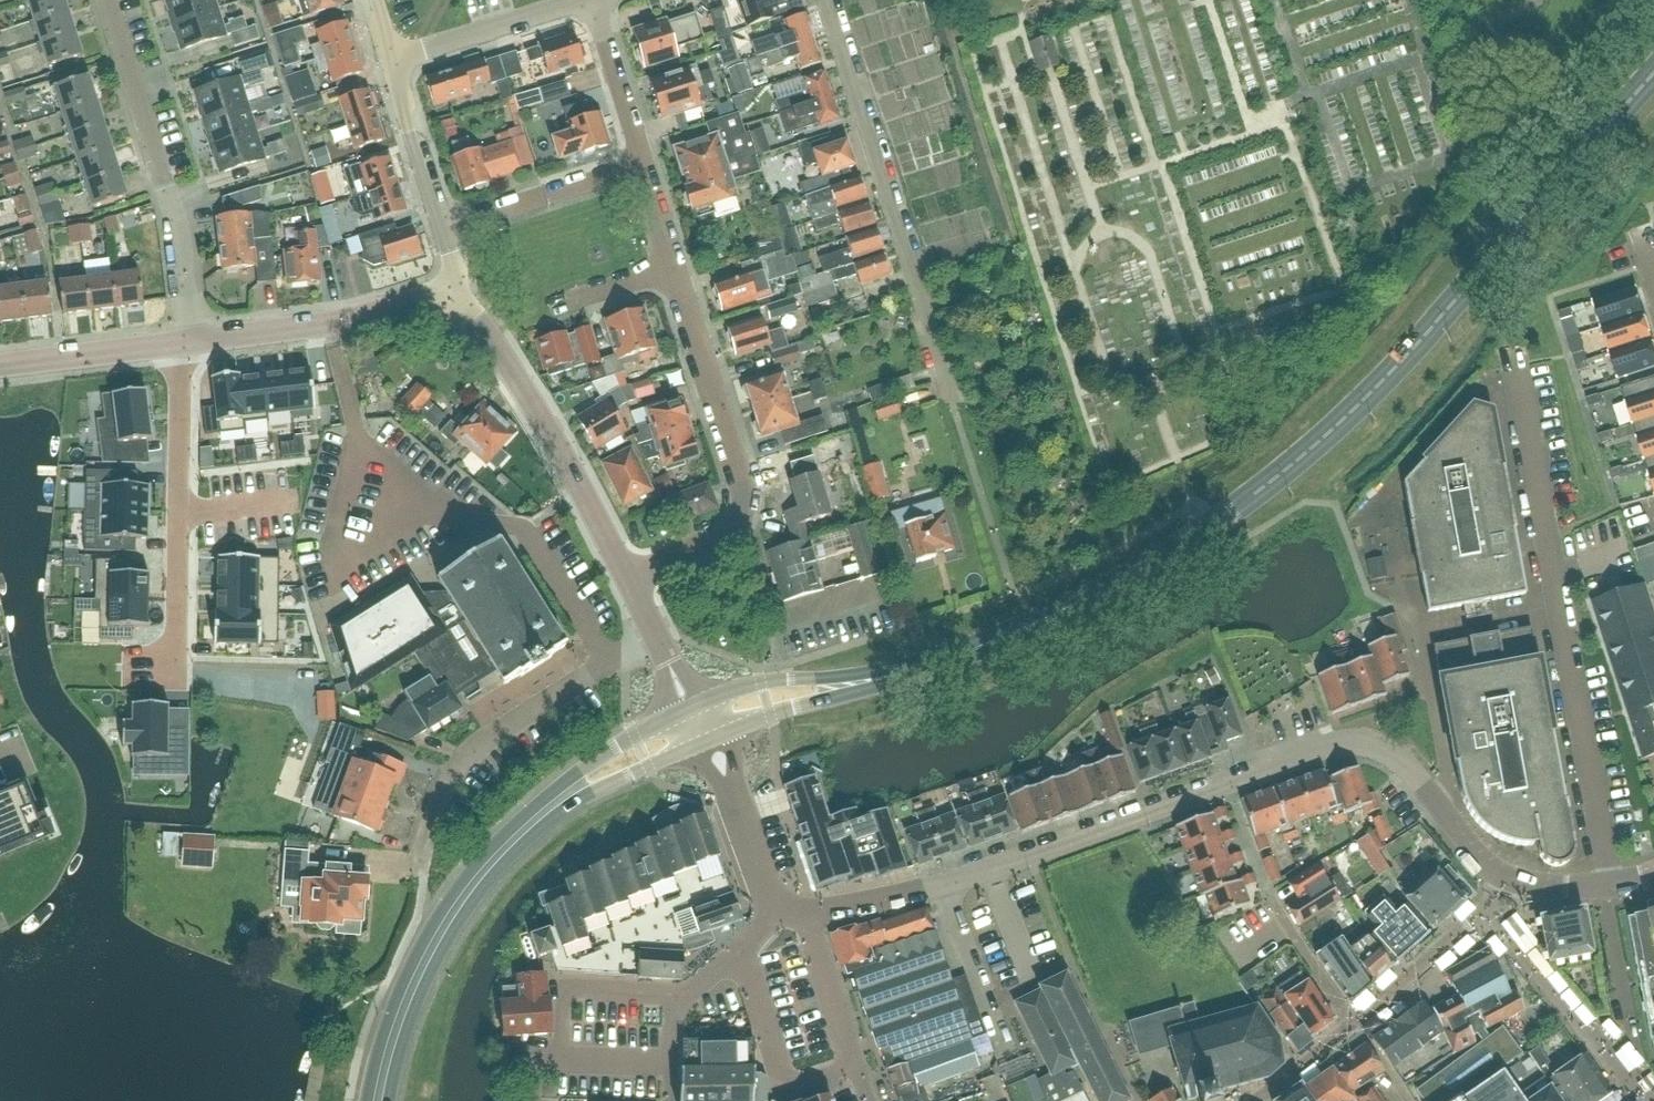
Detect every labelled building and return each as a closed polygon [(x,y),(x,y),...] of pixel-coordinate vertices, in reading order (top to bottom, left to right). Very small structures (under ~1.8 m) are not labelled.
[(22,0),(26,12),(30,10),(34,21),(65,11),(61,0),(22,0)] [(216,8),(214,0),(165,0),(172,22),(216,8)] [(302,17),(341,5),(340,0),(296,0),(302,17)] [(800,4),(799,0),(739,0),(740,3),(739,4),(745,23),(787,10),(787,8),(800,4)] [(880,123),(946,105),(932,54),(900,63),(895,46),(903,44),(892,5),(904,2),(903,0),(869,0),(872,11),(850,17),(880,123)] [(222,26),(216,8),(172,22),(180,49),(229,34),(233,47),(259,39),(255,25),(247,28),(243,16),(227,21),(228,24),(222,26)] [(65,11),(34,21),(29,22),(32,34),(37,32),(40,42),(72,32),(65,11)] [(711,16),(717,38),(733,34),(726,11),(711,16)] [(694,15),(632,34),(638,51),(635,55),(637,63),(641,64),(643,68),(675,58),(673,51),(702,43),(694,15)] [(759,56),(811,40),(808,27),(810,26),(807,19),(805,20),(804,15),(782,22),(786,34),(760,42),(755,44),(759,56)] [(313,60),(354,47),(346,22),(316,31),(320,44),(309,47),(313,60)] [(284,68),(300,63),(295,47),(307,44),(302,27),(273,36),(283,68),(284,68)] [(72,32),(40,42),(35,44),(39,55),(44,53),(48,66),(79,56),(72,32)] [(539,47),(526,51),(529,62),(542,59),(546,73),(581,62),(573,37),(553,43),(552,40),(538,45),(539,47)] [(815,50),(811,40),(759,56),(760,60),(766,59),(768,66),(794,57),(798,70),(819,63),(818,59),(820,58),(817,50),(815,50)] [(1047,40),(1029,46),(1038,72),(1056,66),(1047,40)] [(362,72),(354,47),(313,60),(317,74),(328,70),(332,82),(362,72)] [(741,64),(735,49),(722,53),(718,55),(724,70),(741,64)] [(499,58),(506,81),(523,75),(516,53),(499,58)] [(247,105),(241,87),(247,86),(248,88),(264,84),(261,72),(269,70),(265,56),(239,64),(243,77),(193,91),(202,119),(247,105)] [(500,101),(511,98),(506,81),(499,58),(483,63),(483,60),(424,78),(434,109),(472,97),(469,87),(490,81),(491,85),(495,84),(500,101)] [(753,90),(744,64),(727,70),(736,96),(753,90)] [(708,72),(696,76),(694,71),(648,85),(654,103),(651,106),(654,116),(658,116),(659,119),(699,107),(711,103),(705,85),(711,83),(708,72)] [(771,116),(795,108),(830,96),(822,72),(801,79),(805,91),(774,101),(775,105),(768,107),(771,116)] [(61,112),(94,101),(86,77),(54,87),(61,112)] [(22,89),(3,95),(6,105),(25,99),(22,89)] [(345,125),(375,115),(368,89),(337,99),(345,125)] [(540,89),(513,97),(517,112),(544,103),(540,89)] [(210,146),(255,132),(249,114),(255,112),(256,115),(272,111),(272,109),(284,105),(281,95),(247,105),(202,119),(210,146)] [(320,95),(294,103),(293,104),(298,118),(325,109),(320,95)] [(830,96),(795,108),(771,116),(775,131),(812,120),(811,115),(813,115),(817,127),(837,120),(830,96)] [(94,101),(61,112),(69,136),(101,126),(94,101)] [(591,151),(608,145),(598,114),(589,117),(585,102),(562,109),(569,133),(551,138),(558,160),(575,154),(576,156),(579,155),(582,158),(591,154),(591,151)] [(375,115),(345,125),(353,150),(383,140),(375,115)] [(710,140),(674,151),(687,191),(685,191),(686,194),(683,197),(686,206),(690,207),(691,210),(693,210),(696,219),(703,216),(707,229),(717,225),(715,219),(738,211),(729,182),(759,172),(748,134),(741,136),(736,117),(706,127),(710,140)] [(433,125),(435,136),(454,133),(452,122),(433,125)] [(77,160),(109,150),(101,126),(69,136),(77,160)] [(449,160),(460,195),(474,190),(481,192),(489,189),(491,185),(492,185),(491,182),(522,172),(519,162),(528,159),(518,129),(508,131),(512,143),(482,153),(481,150),(472,153),(467,139),(451,144),(455,158),(449,160)] [(255,132),(210,146),(218,173),(285,153),(281,141),(265,146),(266,149),(260,150),(255,132)] [(33,148),(31,139),(12,145),(15,153),(33,148)] [(820,176),(796,184),(801,197),(827,188),(851,180),(847,168),(852,166),(845,142),(828,148),(825,139),(810,144),(810,145),(808,146),(806,141),(796,144),(804,169),(816,165),(820,176)] [(9,153),(7,144),(0,146),(0,156),(9,153)] [(36,157),(33,148),(15,153),(17,162),(22,161),(36,157)] [(77,160),(84,184),(116,174),(109,150),(77,160)] [(367,193),(396,184),(388,157),(359,166),(367,193)] [(16,173),(13,165),(0,169),(0,170),(2,177),(16,173)] [(16,173),(2,177),(6,188),(19,184),(16,173)] [(329,188),(324,173),(310,177),(315,192),(329,188)] [(116,174),(84,184),(92,209),(124,199),(116,174)] [(851,180),(827,188),(831,198),(807,206),(812,221),(847,210),(845,206),(864,200),(860,191),(862,188),(860,182),(857,182),(856,179),(851,180)] [(261,210),(307,200),(303,181),(257,190),(261,210)] [(35,200),(55,193),(52,183),(32,190),(35,200)] [(362,215),(373,211),(376,221),(405,212),(396,184),(367,193),(368,194),(351,199),(355,211),(362,215)] [(55,193),(35,200),(38,208),(58,202),(55,193)] [(224,217),(241,215),(240,208),(238,194),(231,196),(221,199),(224,217)] [(777,233),(777,234),(785,231),(784,229),(791,227),(784,204),(775,208),(774,207),(765,211),(773,234),(777,233)] [(842,234),(871,225),(870,221),(872,219),(871,215),(868,214),(865,204),(847,210),(812,221),(816,233),(839,225),(842,234)] [(10,207),(0,209),(0,227),(14,224),(10,207)] [(17,227),(31,223),(28,213),(14,217),(17,227)] [(248,214),(215,218),(218,244),(257,240),(257,241),(269,239),(268,229),(256,231),(250,231),(248,214)] [(118,234),(117,233),(113,218),(104,221),(109,237),(118,234)] [(373,267),(387,262),(388,263),(419,253),(411,229),(397,233),(394,225),(357,237),(362,254),(359,260),(373,267)] [(78,228),(81,244),(90,243),(88,226),(78,228)] [(319,282),(316,250),(329,249),(323,227),(312,228),(312,231),(297,233),(299,251),(284,253),(287,285),(319,282)] [(70,245),(81,244),(78,228),(68,229),(70,245)] [(783,254),(788,253),(800,249),(794,228),(786,231),(785,231),(777,234),(780,245),(779,245),(781,251),(782,251),(783,254)] [(829,271),(852,264),(851,260),(880,250),(877,241),(879,238),(877,233),(874,232),(873,229),(844,238),(848,250),(817,259),(822,273),(829,271)] [(34,232),(24,235),(29,256),(40,253),(34,232)] [(258,250),(257,241),(257,240),(218,244),(222,271),(226,271),(227,274),(237,273),(237,270),(254,268),(252,251),(258,250)] [(791,256),(798,281),(811,277),(804,252),(791,256)] [(794,273),(788,253),(783,254),(742,266),(745,275),(713,285),(714,290),(712,292),(714,299),(717,300),(721,311),(767,297),(762,283),(794,273)] [(829,271),(833,284),(856,277),(858,284),(888,275),(887,273),(890,270),(888,265),(884,264),(881,254),(852,264),(829,271)] [(349,268),(354,301),(368,299),(362,266),(349,268)] [(838,300),(833,284),(829,271),(822,273),(811,277),(798,281),(797,281),(797,284),(801,294),(802,296),(803,296),(803,295),(812,292),(816,307),(838,300)] [(112,278),(115,309),(141,305),(137,275),(112,278)] [(86,281),(90,312),(115,309),(112,278),(86,281)] [(62,315),(90,312),(86,281),(58,285),(62,315)] [(20,288),(24,321),(50,317),(46,284),(20,288)] [(24,321),(20,288),(0,290),(0,324),(24,321)] [(1601,328),(1644,314),(1636,289),(1593,302),(1601,328)] [(765,308),(769,321),(798,312),(793,299),(782,302),(765,308)] [(599,361),(599,363),(604,378),(612,376),(620,373),(622,373),(620,365),(636,361),(635,356),(652,350),(640,310),(638,311),(634,308),(626,310),(624,315),(606,321),(616,356),(600,361),(599,361)] [(1571,310),(1559,313),(1561,321),(1573,318),(1571,310)] [(1609,354),(1652,340),(1644,314),(1601,328),(1609,354)] [(731,344),(734,356),(784,340),(780,329),(765,334),(760,318),(726,329),(728,334),(727,337),(728,343),(731,344)] [(574,334),(567,337),(566,333),(552,337),(548,335),(540,337),(539,341),(537,342),(547,376),(572,369),(572,370),(584,366),(584,368),(599,363),(599,361),(600,361),(590,327),(573,332),(574,334)] [(830,345),(838,342),(836,335),(828,337),(830,345)] [(1609,354),(1618,380),(1653,368),(1653,346),(1652,340),(1609,354)] [(774,369),(800,361),(795,347),(770,355),(774,369)] [(1575,365),(1587,361),(1584,353),(1572,356),(1575,365)] [(1587,361),(1575,365),(1578,373),(1590,369),(1587,361)] [(309,370),(284,373),(289,412),(314,409),(309,370)] [(284,373),(260,376),(265,415),(289,412),(284,373)] [(612,376),(617,387),(618,390),(626,387),(620,373),(612,376)] [(751,411),(787,399),(779,373),(743,385),(744,388),(741,391),(744,400),(747,400),(751,411)] [(215,407),(201,409),(205,436),(243,431),(242,423),(237,379),(236,376),(212,379),(215,407)] [(260,376),(237,379),(242,423),(266,420),(265,415),(260,376)] [(607,394),(617,387),(612,376),(604,378),(604,379),(591,384),(601,400),(608,396),(607,394)] [(910,377),(890,384),(893,395),(914,388),(910,377)] [(1621,389),(1633,425),(1653,418),(1653,378),(1621,389)] [(807,392),(820,388),(818,380),(805,384),(807,392)] [(623,402),(634,399),(635,402),(654,396),(649,381),(630,386),(626,387),(618,390),(623,402)] [(413,418),(417,415),(428,402),(432,398),(417,384),(398,404),(413,418)] [(871,403),(893,395),(890,384),(867,391),(871,403)] [(623,402),(618,390),(617,387),(607,394),(608,396),(610,400),(576,421),(593,448),(622,430),(613,415),(619,411),(616,407),(624,403),(623,402)] [(820,388),(807,392),(810,402),(823,398),(820,388)] [(105,421),(97,422),(102,463),(140,464),(138,442),(146,441),(151,441),(149,426),(150,426),(150,424),(149,415),(148,413),(147,413),(145,392),(102,397),(105,421)] [(1599,395),(1586,400),(1589,409),(1602,404),(1599,395)] [(788,401),(787,399),(751,411),(754,423),(752,426),(755,435),(758,435),(759,437),(780,431),(784,446),(827,433),(822,417),(802,423),(796,425),(788,401)] [(872,407),(877,423),(900,415),(895,399),(872,407)] [(807,400),(794,401),(795,420),(808,419),(807,400)] [(626,434),(621,437),(624,443),(633,439),(636,446),(691,428),(687,417),(689,414),(686,405),(683,404),(682,401),(664,407),(663,404),(644,409),(649,423),(635,428),(638,434),(632,437),(629,430),(624,432),(626,434)] [(446,418),(428,402),(417,415),(434,430),(446,418)] [(498,450),(513,433),(482,405),(459,431),(449,422),(439,434),(454,447),(460,440),(486,463),(487,462),(495,469),(506,458),(498,450)] [(1490,412),(1473,405),(1422,461),(1422,462),(1403,484),(1410,524),(1409,524),(1419,577),(1420,577),(1427,613),(1524,595),(1512,531),(1513,531),(1501,468),(1490,412)] [(1633,425),(1644,461),(1653,458),(1653,418),(1633,425)] [(698,442),(695,442),(691,428),(636,446),(643,460),(658,455),(664,472),(682,467),(680,462),(699,456),(699,455),(701,453),(698,442)] [(1611,432),(1598,436),(1601,445),(1614,441),(1611,432)] [(302,437),(292,438),(293,443),(294,456),(304,455),(302,437)] [(293,443),(280,444),(281,458),(294,456),(293,443)] [(255,447),(245,448),(247,462),(256,461),(255,447)] [(245,448),(235,449),(237,463),(247,462),(245,448)] [(623,504),(627,501),(649,490),(628,451),(602,465),(623,504)] [(1644,461),(1653,491),(1653,458),(1644,461)] [(889,497),(879,464),(860,469),(869,503),(889,497)] [(1622,468),(1609,472),(1612,481),(1625,477),(1622,468)] [(85,472),(85,512),(149,513),(149,487),(136,486),(136,473),(85,472)] [(793,545),(808,540),(803,525),(831,516),(818,473),(789,482),(798,510),(784,514),(793,545)] [(664,478),(652,483),(659,498),(670,493),(664,478)] [(706,488),(672,499),(680,521),(714,510),(706,488)] [(934,556),(954,550),(943,515),(942,515),(938,501),(892,515),(896,529),(905,527),(916,563),(934,558),(934,556)] [(85,512),(84,552),(135,553),(135,540),(148,540),(149,513),(85,512)] [(845,529),(846,531),(860,580),(878,575),(863,524),(845,529)] [(291,540),(277,541),(278,551),(292,549),(291,540)] [(808,540),(793,545),(765,553),(781,604),(823,591),(808,540)] [(64,542),(63,556),(77,556),(77,542),(64,542)] [(399,583),(368,603),(329,627),(349,689),(351,694),(413,654),(428,678),(436,691),(445,686),(454,700),(463,695),(465,698),(478,690),(475,687),(496,673),(503,684),(519,674),(519,676),(549,657),(548,655),(563,646),(497,542),(437,580),(441,585),(446,592),(426,594),(420,594),(409,577),(399,583)] [(1634,551),(1639,564),(1642,563),(1653,558),(1653,544),(1634,551)] [(63,556),(63,567),(81,567),(81,556),(77,556),(63,556)] [(218,558),(217,587),(278,588),(279,559),(258,559),(258,558),(218,558)] [(1646,585),(1649,584),(1653,582),(1653,558),(1642,563),(1639,564),(1646,585)] [(94,601),(94,602),(99,602),(99,601),(148,602),(148,575),(133,575),(133,561),(94,561),(94,601)] [(569,581),(574,593),(592,585),(586,572),(569,581)] [(1646,585),(1650,598),(1653,596),(1653,582),(1646,585)] [(217,614),(217,615),(278,616),(278,588),(217,587),(217,614)] [(1645,587),(1593,603),(1607,645),(1644,759),(1653,755),(1653,614),(1645,587)] [(300,589),(291,592),(295,606),(304,603),(300,589)] [(75,601),(75,612),(92,612),(92,601),(75,601)] [(99,612),(99,641),(131,641),(131,628),(148,628),(148,602),(99,601),(99,602),(99,612)] [(214,615),(214,644),(259,645),(259,644),(277,645),(278,616),(217,615),(217,614),(214,614),(214,615)] [(1371,658),(1381,686),(1408,676),(1400,655),(1407,652),(1394,616),(1381,621),(1385,633),(1384,633),(1386,640),(1367,647),(1371,658)] [(1477,825),(1478,826),(1479,827),(1481,828),(1482,829),(1483,830),(1484,831),(1485,832),(1487,833),(1488,834),(1489,835),(1491,836),(1492,837),(1493,837),(1495,838),(1496,839),(1497,840),(1499,840),(1500,841),(1502,841),(1503,842),(1505,843),(1506,843),(1508,843),(1509,844),(1511,844),(1512,845),(1514,845),(1515,845),(1517,846),(1518,846),(1520,846),(1521,846),(1523,846),(1524,846),(1526,846),(1528,846),(1529,846),(1531,846),(1537,845),(1538,854),(1538,855),(1539,855),(1539,856),(1539,857),(1540,858),(1540,859),(1541,860),(1542,861),(1542,862),(1543,862),(1543,863),(1544,863),(1544,864),(1545,864),(1546,865),(1547,865),(1548,866),(1549,866),(1550,867),(1551,867),(1552,867),(1553,867),(1554,867),(1555,867),(1556,867),(1557,867),(1558,867),(1559,867),(1560,867),(1561,867),(1561,866),(1562,866),(1563,866),(1564,865),(1565,864),(1566,864),(1566,863),(1567,863),(1567,862),(1568,862),(1568,861),(1569,861),(1569,860),(1570,859),(1571,858),(1571,857),(1572,856),(1572,855),(1572,854),(1572,853),(1572,852),(1572,851),(1573,851),(1573,850),(1572,849),(1564,805),(1563,806),(1550,738),(1551,738),(1537,662),(1536,662),(1530,629),(1496,636),(1495,635),(1468,640),(1468,641),(1433,647),(1439,680),(1438,680),(1454,765),(1455,765),(1460,790),(1460,792),(1460,794),(1461,795),(1461,797),(1462,798),(1462,800),(1463,801),(1463,802),(1464,804),(1464,805),(1465,807),(1466,808),(1466,810),(1467,811),(1468,812),(1469,814),(1470,815),(1470,816),(1471,818),(1472,819),(1473,820),(1474,821),(1475,823),(1476,824),(1477,825)] [(303,645),(302,658),(312,659),(313,645),(303,645)] [(1381,686),(1371,658),(1353,664),(1348,650),(1339,654),(1358,707),(1385,697),(1381,686)] [(1332,717),(1358,707),(1339,654),(1331,657),(1337,671),(1318,677),(1332,717)] [(462,711),(454,700),(445,686),(436,691),(428,678),(414,686),(417,694),(408,699),(401,704),(396,711),(391,720),(380,716),(374,732),(386,736),(390,724),(417,733),(421,731),(425,729),(427,733),(462,711)] [(332,694),(317,695),(318,721),(334,720),(332,694)] [(1195,718),(1209,757),(1227,751),(1225,744),(1241,738),(1228,702),(1205,710),(1206,714),(1195,718)] [(122,724),(122,747),(132,747),(131,759),(132,759),(157,759),(157,772),(184,772),(185,735),(174,735),(174,727),(167,727),(167,710),(167,706),(132,705),(131,724),(122,724)] [(1209,760),(1209,757),(1195,718),(1192,710),(1183,713),(1188,726),(1172,731),(1186,768),(1209,760)] [(1112,754),(1123,751),(1110,713),(1099,717),(1112,754)] [(1186,768),(1172,731),(1158,736),(1154,724),(1145,727),(1163,776),(1186,768)] [(357,751),(362,739),(363,734),(339,725),(337,730),(330,749),(324,764),(332,767),(316,811),(333,817),(371,831),(372,828),(377,829),(382,815),(378,813),(390,781),(395,783),(402,767),(368,754),(367,755),(357,751)] [(1141,784),(1163,776),(1145,727),(1137,730),(1142,743),(1128,748),(1141,784)] [(1087,750),(1107,804),(1134,794),(1121,758),(1102,764),(1096,747),(1087,750)] [(1063,777),(1077,814),(1107,804),(1087,750),(1077,754),(1083,770),(1063,777)] [(1031,770),(1051,824),(1077,814),(1063,777),(1045,783),(1039,767),(1031,770)] [(1340,802),(1344,814),(1362,808),(1365,815),(1380,810),(1374,794),(1366,797),(1357,769),(1326,780),(1335,803),(1340,802)] [(1021,834),(1051,824),(1031,770),(1021,774),(1027,790),(1008,797),(1021,834)] [(1298,781),(1312,817),(1328,811),(1333,826),(1347,821),(1344,814),(1340,802),(1335,803),(1326,780),(1324,772),(1298,781)] [(786,786),(783,787),(782,788),(800,841),(816,888),(844,879),(846,878),(847,882),(848,883),(846,884),(846,885),(876,875),(877,878),(875,879),(876,881),(878,880),(906,870),(885,808),(880,810),(858,818),(854,808),(828,817),(827,813),(814,777),(786,786)] [(1293,824),(1312,817),(1298,781),(1272,790),(1291,841),(1295,853),(1300,852),(1299,847),(1300,847),(1297,839),(1298,839),(1293,824)] [(45,837),(33,808),(24,785),(0,795),(0,856),(45,837)] [(975,790),(993,840),(1016,831),(1003,796),(990,801),(984,787),(975,790)] [(993,840),(975,790),(966,793),(971,808),(958,813),(970,848),(993,840)] [(1285,843),(1291,841),(1272,790),(1241,801),(1253,837),(1254,836),(1260,852),(1270,849),(1264,834),(1279,829),(1285,843)] [(550,955),(556,974),(681,981),(683,942),(740,921),(698,806),(693,805),(689,805),(685,805),(680,806),(673,807),(668,809),(663,811),(660,813),(656,815),(653,817),(650,820),(649,820),(656,839),(632,847),(633,851),(608,859),(610,862),(586,870),(587,874),(564,882),(570,899),(546,907),(554,928),(529,936),(537,959),(550,955)] [(923,808),(941,858),(965,850),(953,815),(938,820),(933,805),(923,808)] [(1183,850),(1220,837),(1219,835),(1214,821),(1227,817),(1224,807),(1211,812),(1211,814),(1175,827),(1183,850)] [(918,866),(941,858),(923,808),(914,812),(919,826),(905,831),(918,866)] [(1382,817),(1380,817),(1371,821),(1379,844),(1390,840),(1382,817)] [(1220,837),(1183,850),(1192,873),(1228,860),(1228,858),(1223,845),(1235,840),(1232,831),(1219,835),(1220,837)] [(184,836),(183,856),(212,857),(214,839),(214,838),(184,836)] [(1377,879),(1388,871),(1388,870),(1376,850),(1365,857),(1372,869),(1364,874),(1370,883),(1377,879)] [(357,936),(358,921),(360,900),(363,900),(365,882),(361,881),(362,870),(348,869),(305,866),(306,854),(285,853),(283,884),(281,908),(293,909),(292,924),(301,924),(317,925),(321,931),(327,931),(331,926),(335,927),(334,934),(357,936)] [(1237,884),(1236,881),(1231,866),(1243,862),(1240,854),(1228,858),(1228,860),(1192,873),(1200,897),(1204,895),(1237,884)] [(1280,880),(1272,858),(1261,862),(1269,884),(1280,880)] [(1446,867),(1438,874),(1449,887),(1458,879),(1446,867)] [(1438,874),(1435,871),(1404,899),(1432,930),(1463,902),(1449,887),(1438,874)] [(1319,913),(1336,903),(1350,894),(1338,874),(1284,907),(1296,926),(1319,913)] [(1236,881),(1237,884),(1204,895),(1212,918),(1248,905),(1242,888),(1256,883),(1253,875),(1236,881)] [(1346,905),(1354,916),(1378,899),(1370,889),(1346,905)] [(1395,914),(1380,898),(1362,914),(1377,930),(1368,938),(1392,964),(1428,933),(1404,906),(1395,914)] [(1648,906),(1650,915),(1629,919),(1653,1043),(1653,1042),(1653,904),(1648,906)] [(875,949),(932,928),(926,911),(881,926),(879,922),(861,928),(861,926),(829,937),(839,968),(849,964),(853,975),(879,964),(875,949)] [(1582,911),(1539,919),(1548,963),(1591,955),(1582,911)] [(863,992),(944,962),(934,932),(933,932),(932,928),(875,949),(879,964),(853,975),(859,993),(863,992)] [(1348,950),(1371,983),(1389,967),(1373,947),(1366,937),(1348,950)] [(1348,950),(1339,938),(1314,956),(1348,1003),(1371,983),(1348,950)] [(1487,949),(1444,974),(1450,988),(1451,987),(1493,965),(1495,963),(1487,949)] [(960,1011),(975,1007),(965,977),(951,982),(944,962),(863,992),(876,1029),(872,1030),(880,1052),(964,1022),(960,1011)] [(1451,987),(1456,997),(1432,1010),(1447,1039),(1446,1040),(1453,1054),(1475,1044),(1471,1037),(1475,1035),(1483,1031),(1485,1029),(1523,1010),(1513,993),(1509,995),(1493,965),(1451,987)] [(1048,1075),(1062,1070),(1076,1063),(1094,1100),(1128,1100),(1065,975),(1038,989),(1039,991),(1014,1004),(1048,1075)] [(517,978),(517,988),(500,990),(504,1039),(552,1035),(549,1001),(547,1001),(545,976),(517,978)] [(1305,982),(1282,998),(1309,1037),(1332,1020),(1305,982)] [(1269,1015),(1283,1004),(1273,991),(1260,1001),(1269,1015)] [(1235,1087),(1236,1091),(1239,1090),(1238,1087),(1246,1084),(1250,1088),(1252,1086),(1249,1083),(1266,1078),(1282,1066),(1277,1040),(1255,1005),(1252,1006),(1253,1008),(1243,1011),(1242,1009),(1239,1010),(1240,1012),(1229,1015),(1229,1012),(1227,1012),(1225,1016),(1218,1018),(1217,1015),(1215,1015),(1216,1019),(1206,1022),(1205,1019),(1203,1019),(1204,1022),(1194,1025),(1193,1022),(1191,1023),(1192,1026),(1183,1028),(1182,1024),(1197,1019),(1193,1003),(1177,1008),(1178,1010),(1129,1024),(1138,1055),(1170,1046),(1176,1065),(1173,1066),(1173,1069),(1177,1068),(1186,1099),(1184,1100),(1187,1100),(1196,1098),(1197,1100),(1216,1100),(1214,1093),(1223,1091),(1224,1094),(1226,1094),(1225,1090),(1235,1087)] [(1283,1004),(1269,1015),(1295,1054),(1310,1040),(1283,1004)] [(1394,1023),(1396,1025),(1414,1052),(1414,1053),(1442,1034),(1423,1005),(1415,1011),(1414,1010),(1394,1023)] [(967,1043),(985,1036),(975,1007),(960,1011),(964,1022),(880,1052),(887,1073),(967,1043)] [(1414,1052),(1396,1025),(1371,1042),(1390,1069),(1414,1052)] [(1455,1100),(1453,1097),(1522,1055),(1501,1027),(1488,1037),(1483,1031),(1475,1035),(1481,1042),(1418,1089),(1426,1100),(1455,1100)] [(766,1080),(758,1076),(758,1064),(753,1064),(753,1041),(682,1043),(682,1072),(680,1072),(679,1100),(764,1100),(766,1080)] [(895,1098),(923,1089),(976,1068),(967,1043),(887,1073),(886,1073),(895,1098)] [(1364,1044),(1332,1068),(1350,1094),(1364,1083),(1381,1072),(1364,1044)] [(1538,1047),(1527,1054),(1539,1071),(1547,1066),(1549,1064),(1538,1047)] [(1543,1078),(1559,1100),(1600,1100),(1611,1094),(1584,1054),(1553,1076),(1547,1066),(1539,1071),(1543,1078)] [(1034,1082),(1025,1057),(998,1067),(1007,1089),(1005,1090),(1009,1100),(1041,1100),(1034,1082)] [(1502,1075),(1510,1086),(1525,1076),(1517,1065),(1502,1075)] [(1353,1099),(1349,1094),(1350,1094),(1332,1068),(1304,1088),(1302,1089),(1310,1100),(1354,1100),(1353,1099)] [(1048,1075),(1034,1082),(1041,1100),(1086,1100),(1082,1093),(1072,1072),(1065,1076),(1062,1070),(1048,1075)] [(1501,1073),(1461,1099),(1462,1100),(1520,1100),(1501,1073)] [(1527,1100),(1559,1100),(1543,1078),(1521,1092),(1527,1100)] [(1350,1094),(1354,1100),(1377,1100),(1365,1084),(1350,1094)] [(1302,1089),(1299,1085),(1277,1100),(1310,1100),(1302,1089)] [(923,1089),(895,1098),(896,1100),(927,1100),(923,1089)] [(1149,1100),(1176,1100),(1169,1089),(1149,1100)]
